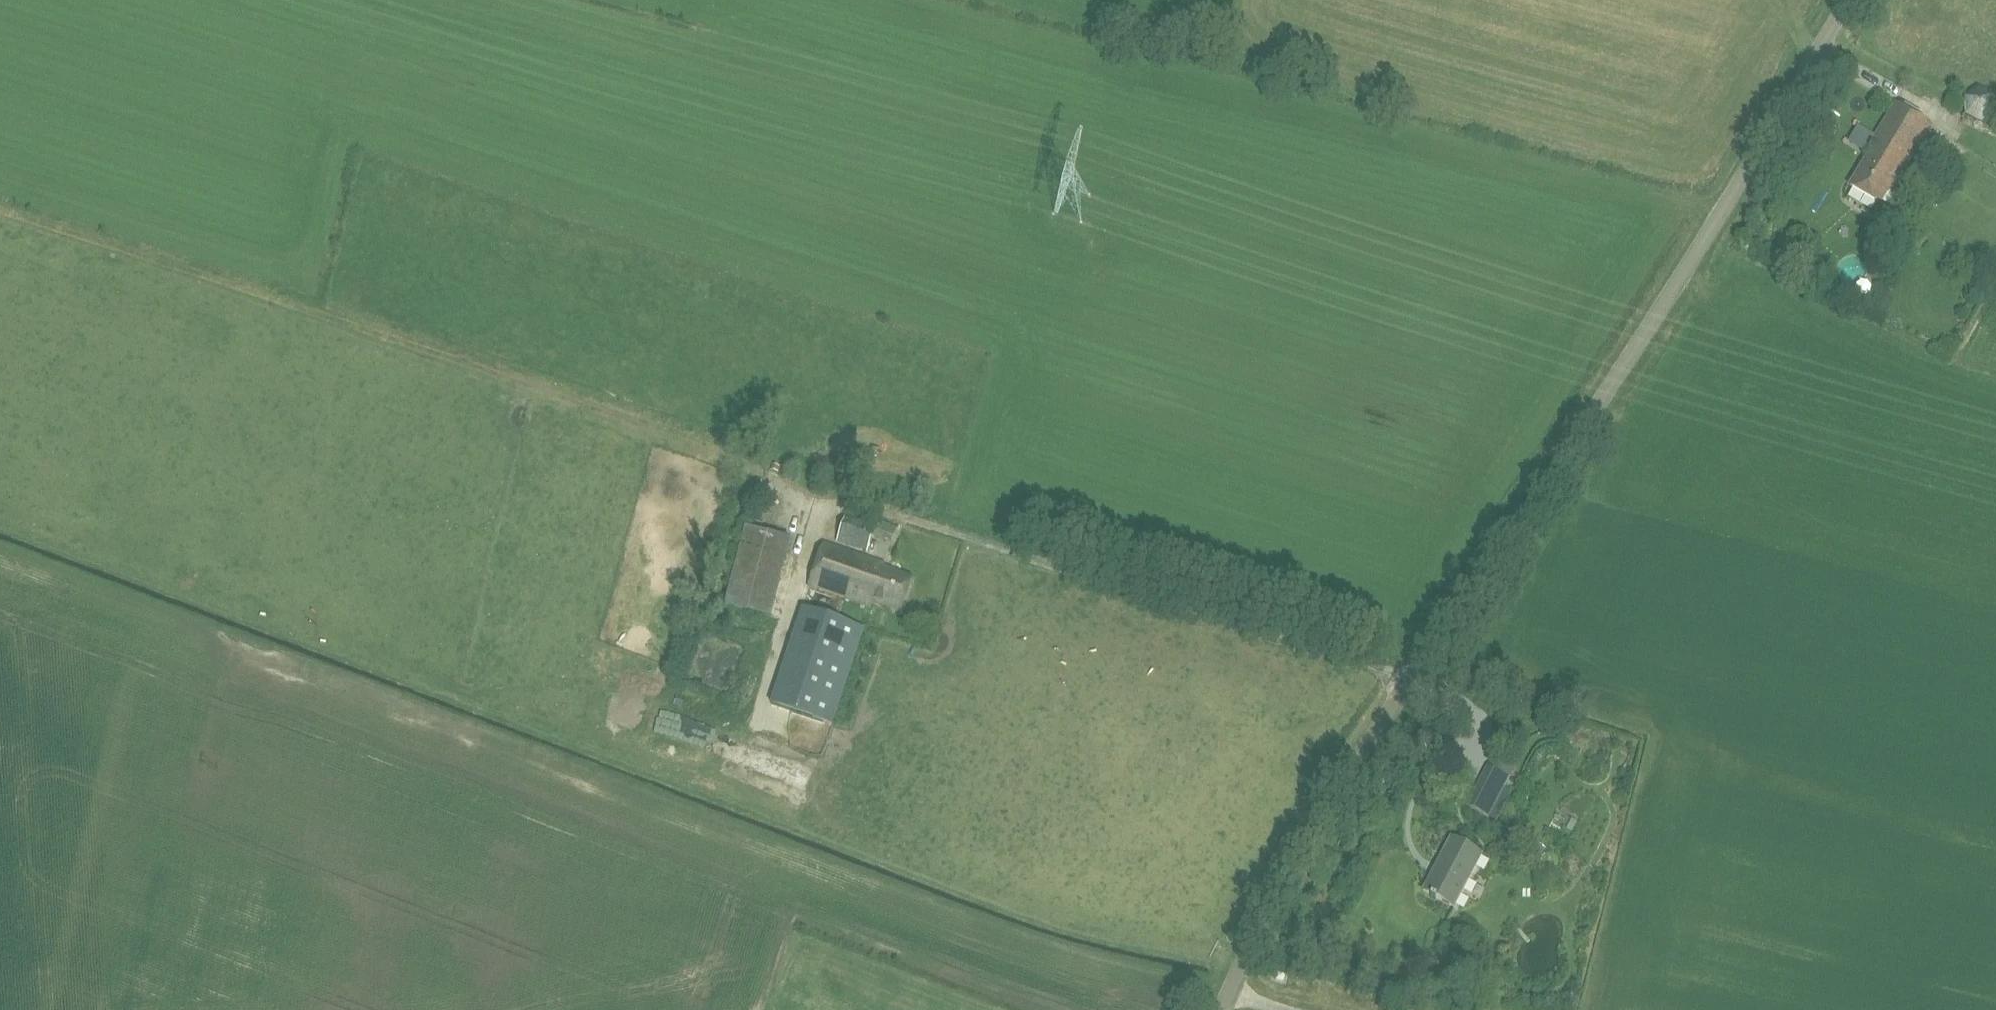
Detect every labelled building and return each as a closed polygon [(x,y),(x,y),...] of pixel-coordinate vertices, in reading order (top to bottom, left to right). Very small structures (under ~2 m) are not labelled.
[(1966,95),(1968,115),(1983,121),(1995,114),(1995,93),(1981,85),(1966,95)] [(1933,126),(1896,104),(1867,155),(1870,157),(1852,189),(1882,206),(1900,175),(1904,177),(1933,126)] [(1851,279),(1868,282),(1872,261),(1855,258),(1851,279)] [(860,551),(859,555),(825,543),(810,586),(871,607),(873,602),(901,612),(912,580),(884,570),(885,565),(866,559),(877,527),(847,516),(838,543),(860,551)] [(791,541),(746,530),(726,608),(772,618),(791,541)] [(834,723),(865,626),(803,608),(775,707),(834,723)] [(1491,814),(1513,774),(1488,763),(1468,803),(1491,814)] [(1483,855),(1452,838),(1423,890),(1454,907),(1483,855)]
